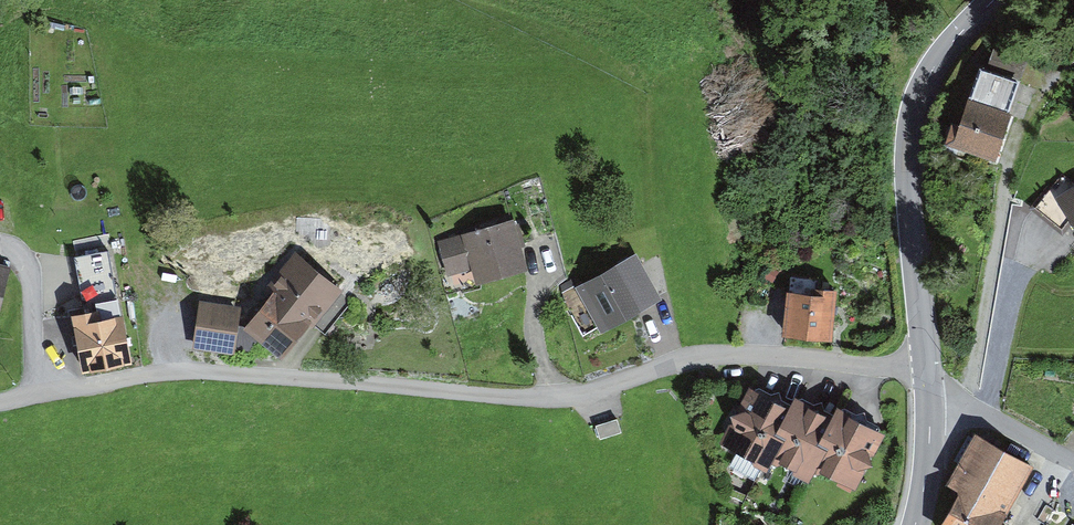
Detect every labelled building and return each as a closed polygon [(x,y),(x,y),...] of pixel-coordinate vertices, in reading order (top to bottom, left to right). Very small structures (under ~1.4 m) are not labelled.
[(1010,112),(966,97),(951,140),(995,155),(1010,112)] [(1060,190),(1073,215),(1073,183),(1060,190)] [(515,219),(468,234),(482,278),(529,264),(515,219)] [(662,292),(642,256),(589,285),(609,321),(662,292)] [(288,352),(340,286),(305,259),(253,325),(288,352)] [(1,318),(13,267),(0,263),(0,318),(1,318)] [(815,296),(789,293),(785,336),(831,341),(835,309),(836,293),(815,290),(815,296)] [(237,307),(201,301),(195,342),(231,347),(237,307)] [(129,357),(120,303),(81,309),(90,363),(129,357)] [(877,430),(839,411),(835,418),(798,400),(794,408),(758,390),(732,443),(771,461),(774,453),(810,471),(813,464),(851,482),(877,430)] [(1036,467),(993,443),(949,524),(1004,524),(1036,467)]
